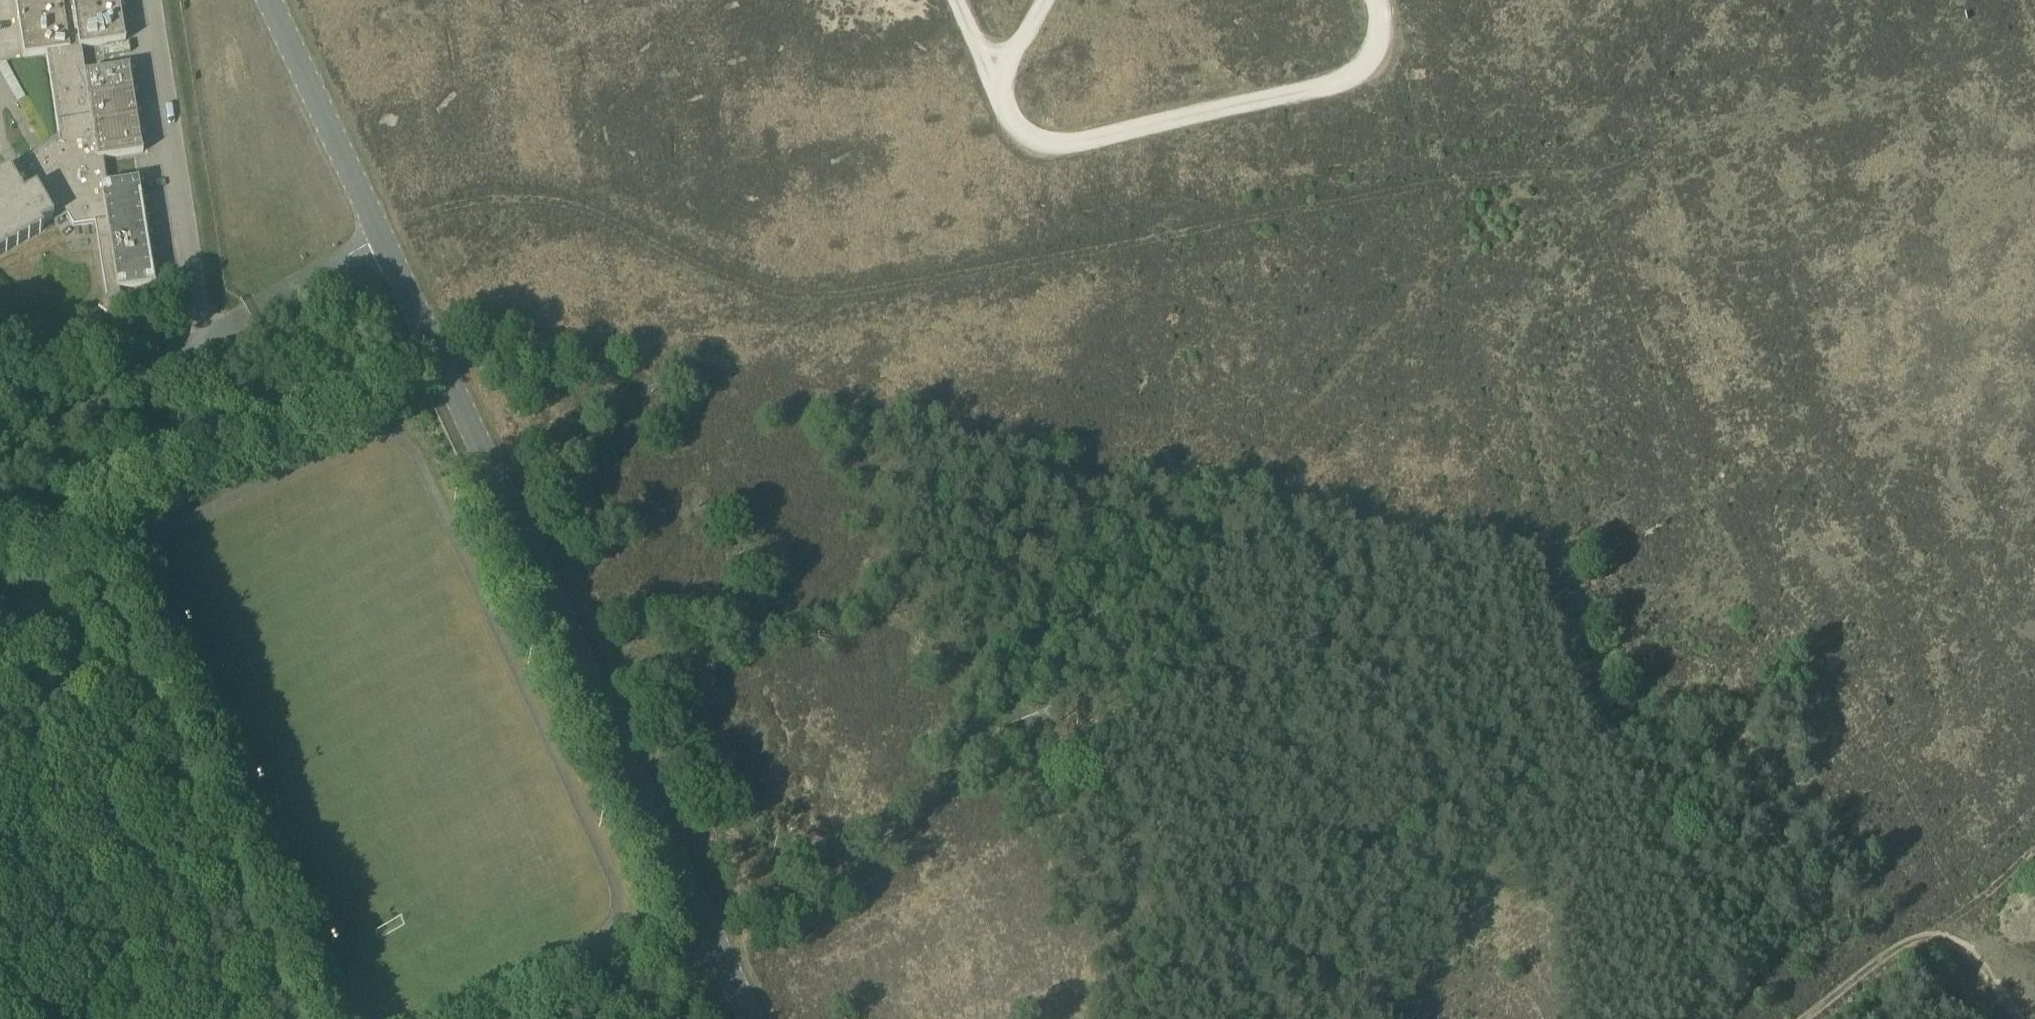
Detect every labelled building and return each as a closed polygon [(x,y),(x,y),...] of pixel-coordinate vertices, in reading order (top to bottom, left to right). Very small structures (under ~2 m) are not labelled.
[(0,176),(0,255),(42,231),(40,227),(52,220),(54,224),(67,217),(73,227),(95,224),(106,299),(98,310),(117,324),(131,305),(120,296),(119,290),(155,285),(139,180),(107,185),(103,160),(143,153),(129,67),(85,74),(81,49),(125,42),(119,0),(14,0),(23,58),(46,54),(60,143),(21,165),(26,174),(14,180),(9,171),(0,176)]
